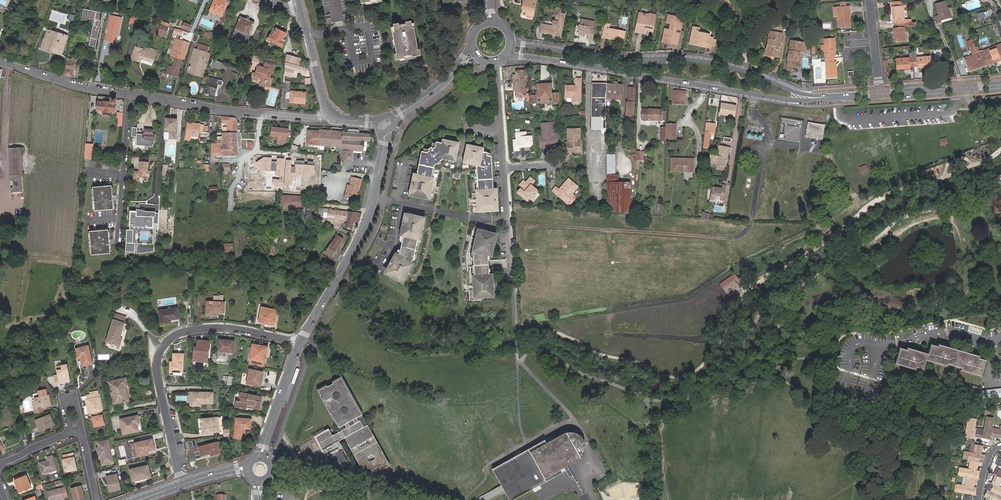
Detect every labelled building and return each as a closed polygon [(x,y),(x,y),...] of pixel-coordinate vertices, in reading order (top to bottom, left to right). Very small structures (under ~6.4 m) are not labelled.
[(2,0),(1,0),(0,0),(0,5),(1,5),(10,9),(12,5),(2,0)] [(230,1),(228,0),(215,0),(210,10),(224,16),(230,1)] [(326,24),(351,20),(347,0),(322,0),(326,24)] [(523,3),(525,3),(523,9),(522,14),(533,16),(536,0),(523,0),(523,3)] [(949,19),(946,8),(945,1),(935,4),(938,15),(935,16),(937,23),(941,22),(940,21),(949,19)] [(16,12),(10,9),(1,5),(0,8),(0,9),(14,15),(16,12)] [(895,20),(895,24),(908,23),(908,19),(903,20),(903,6),(892,7),(893,20),(895,20)] [(849,13),(850,12),(850,7),(836,7),(837,16),(838,16),(838,28),(850,27),(849,18),(849,13)] [(551,26),(541,24),(540,32),(560,36),(564,14),(560,14),(561,9),(555,8),(554,12),(553,16),(556,17),(555,21),(552,21),(551,26)] [(991,8),(978,14),(979,18),(993,13),(991,8)] [(109,14),(89,9),(87,16),(98,20),(97,25),(98,26),(93,40),(92,46),(99,48),(105,27),(104,27),(105,22),(106,22),(109,14)] [(359,22),(368,21),(366,11),(358,12),(359,22)] [(648,25),(653,26),(655,14),(649,13),(649,14),(639,13),(638,23),(636,23),(635,32),(645,35),(646,31),(648,25)] [(682,19),(668,15),(666,23),(669,24),(668,29),(665,29),(662,42),(676,45),(679,33),(675,32),(676,30),(680,30),(682,19)] [(116,22),(110,41),(119,44),(125,24),(126,19),(117,16),(116,22)] [(233,34),(247,41),(254,23),(241,17),(233,34)] [(588,33),(588,34),(587,39),(591,40),(593,30),(591,30),(591,28),(593,28),(594,22),(580,20),(580,25),(579,25),(578,29),(579,29),(578,35),(584,36),(584,33),(584,32),(588,33)] [(417,51),(413,29),(411,29),(411,24),(410,22),(405,23),(405,25),(405,26),(399,27),(398,26),(398,24),(393,25),(393,27),(394,32),(397,32),(400,54),(396,54),(394,55),(395,60),(400,59),(404,59),(404,57),(410,56),(411,58),(415,57),(420,56),(419,51),(417,51)] [(916,26),(915,22),(908,23),(895,24),(895,28),(893,28),(894,42),(905,41),(904,27),(916,26)] [(618,38),(618,41),(622,41),(624,32),(608,29),(609,24),(605,24),(602,37),(613,40),(613,38),(618,38)] [(163,26),(160,33),(166,35),(168,27),(163,26)] [(710,47),(710,45),(712,40),(712,38),(709,37),(709,35),(696,32),(697,28),(692,27),(689,42),(700,45),(699,46),(706,48),(706,46),(710,47)] [(283,39),(286,33),(277,28),(273,35),(271,34),(268,40),(282,47),(285,41),(285,40),(283,39)] [(258,29),(254,37),(260,39),(263,32),(258,29)] [(64,51),(67,44),(64,43),(67,35),(51,30),(47,39),(46,39),(44,46),(52,49),(53,46),(57,47),(56,49),(64,51)] [(392,33),(396,54),(400,54),(397,32),(394,32),(392,33)] [(772,40),(767,39),(765,55),(777,57),(781,33),(773,32),(772,40)] [(247,41),(233,34),(232,37),(246,43),(247,41)] [(214,37),(212,42),(219,44),(222,38),(215,35),(214,37)] [(820,55),(820,59),(834,58),(833,54),(835,54),(834,38),(824,39),(824,45),(824,55),(821,55),(820,55)] [(76,39),(73,46),(80,49),(82,41),(76,39)] [(175,56),(183,59),(187,42),(177,39),(175,46),(177,46),(176,49),(174,49),(172,55),(175,56)] [(791,50),(788,50),(785,69),(791,71),(792,66),(798,67),(799,61),(797,61),(799,53),(800,53),(804,54),(806,43),(800,42),(801,41),(797,41),(797,42),(790,41),(789,47),(791,47),(791,50)] [(969,71),(988,65),(983,51),(982,50),(979,51),(977,47),(975,48),(973,41),(967,43),(974,57),(965,60),(969,71)] [(988,65),(1000,60),(1000,44),(983,51),(988,65)] [(192,68),(192,71),(199,73),(200,70),(205,72),(211,53),(210,52),(212,47),(207,45),(205,51),(201,49),(199,48),(194,62),(195,62),(194,65),(193,64),(192,64),(190,68),(192,68)] [(63,55),(64,51),(56,49),(57,47),(53,46),(52,49),(44,46),(43,48),(63,55)] [(153,62),(156,54),(144,50),(143,54),(135,51),(132,59),(140,61),(141,59),(153,62)] [(914,66),(913,53),(909,53),(909,58),(895,59),(896,69),(910,68),(910,66),(914,66)] [(916,53),(913,53),(914,66),(918,66),(918,68),(932,67),(931,57),(917,58),(916,53)] [(300,65),(301,59),(288,55),(286,61),(300,65)] [(183,59),(175,56),(173,65),(169,64),(166,72),(168,72),(168,73),(178,75),(183,59)] [(67,66),(65,76),(75,78),(77,72),(79,72),(80,68),(78,67),(79,61),(78,61),(79,58),(74,57),(73,60),(69,59),(68,62),(69,62),(67,66)] [(834,58),(820,59),(820,63),(821,63),(822,72),(826,72),(826,78),(836,78),(836,62),(834,62),(834,58)] [(269,76),(272,77),(275,66),(266,63),(265,67),(259,65),(256,73),(254,72),(252,78),(255,79),(257,79),(257,76),(260,77),(261,76),(263,77),(263,78),(261,85),(266,87),(266,86),(270,87),(273,79),(271,79),(268,78),(269,76)] [(287,63),(286,68),(285,75),(293,77),(295,70),(307,74),(308,69),(287,63)] [(525,88),(523,70),(515,71),(515,75),(513,75),(514,86),(515,87),(516,90),(516,96),(518,97),(525,96),(526,95),(526,88),(525,88)] [(214,93),(217,94),(219,85),(223,87),(225,82),(221,81),(220,81),(215,79),(213,83),(210,82),(207,93),(209,93),(208,95),(211,96),(211,94),(213,95),(214,93)] [(581,102),(581,79),(576,79),(576,86),(576,89),(574,89),(574,88),(572,86),(565,86),(565,98),(572,98),(572,102),(574,104),(579,104),(581,102)] [(552,94),(551,84),(537,85),(537,96),(531,96),(531,104),(559,103),(558,93),(552,94)] [(605,98),(607,84),(592,84),(591,114),(594,114),(594,105),(606,105),(606,104),(605,98)] [(613,84),(607,84),(605,98),(606,104),(607,104),(607,105),(620,106),(620,100),(622,100),(622,85),(617,85),(613,84)] [(633,123),(634,120),(633,120),(635,88),(629,88),(628,103),(626,102),(625,119),(632,120),(631,123),(633,123)] [(305,103),(306,92),(292,91),(291,94),(291,99),(290,102),(305,103)] [(684,104),(685,92),(674,91),(673,103),(684,104)] [(117,99),(100,95),(98,111),(103,112),(111,112),(116,112),(117,99)] [(734,117),(736,106),(722,103),(720,114),(734,117)] [(606,130),(606,105),(594,105),(594,114),(591,114),(591,117),(591,129),(601,130),(601,117),(603,117),(603,130),(606,130)] [(662,110),(642,109),(642,120),(661,121),(661,120),(665,120),(665,112),(662,112),(662,110)] [(236,117),(222,116),(223,123),(228,124),(228,127),(224,127),(224,133),(236,132),(236,117)] [(179,119),(165,118),(164,133),(164,139),(177,140),(178,129),(177,129),(177,125),(178,126),(179,119)] [(799,142),(802,122),(782,119),(778,139),(799,142)] [(199,132),(200,124),(188,123),(187,140),(191,140),(191,136),(198,136),(199,132)] [(554,134),(553,123),(541,124),(542,137),(539,137),(540,147),(545,147),(544,144),(544,142),(548,142),(550,144),(556,143),(558,141),(557,134),(554,134)] [(714,133),(716,124),(707,123),(706,132),(714,133)] [(822,139),(824,125),(808,123),(806,136),(822,139)] [(675,137),(676,124),(667,124),(666,136),(675,137)] [(153,146),(154,141),(155,141),(156,134),(154,134),(154,129),(145,128),(144,133),(143,133),(142,134),(138,133),(138,127),(133,127),(133,129),(132,136),(137,136),(136,145),(153,146)] [(288,136),(289,129),(272,127),(271,135),(279,136),(278,143),(285,144),(286,142),(284,141),(284,139),(286,139),(286,136),(288,136)] [(341,148),(343,132),(319,129),(319,131),(308,130),(307,143),(318,144),(318,145),(341,148)] [(580,152),(581,151),(581,140),(580,140),(580,129),(568,130),(568,143),(566,143),(566,155),(571,155),(571,150),(571,148),(574,148),(574,150),(574,151),(576,152),(580,152)] [(236,148),(236,132),(224,133),(224,137),(218,137),(218,144),(228,144),(227,148),(236,148)] [(341,148),(340,157),(351,158),(352,151),(362,152),(364,141),(370,141),(371,135),(360,133),(348,132),(343,132),(341,148)] [(532,144),(531,136),(526,137),(526,132),(516,133),(516,140),(513,140),(514,150),(519,150),(519,147),(518,145),(522,145),(524,147),(530,146),(532,144)] [(947,137),(939,139),(941,145),(948,144),(947,137)] [(417,174),(415,174),(413,175),(411,182),(413,183),(412,186),(410,187),(409,194),(416,195),(416,197),(425,199),(425,198),(428,196),(429,196),(431,190),(430,190),(429,189),(430,186),(432,186),(433,180),(431,180),(432,177),(434,175),(435,172),(433,171),(434,165),(437,163),(438,165),(441,163),(440,161),(443,158),(445,159),(451,160),(455,158),(456,158),(458,151),(456,150),(457,145),(454,144),(454,142),(452,141),(450,140),(447,140),(446,140),(446,142),(442,141),(441,143),(435,142),(435,144),(435,147),(432,148),(431,147),(428,149),(429,151),(426,153),(423,152),(421,151),(417,171),(418,172),(417,174)] [(87,143),(86,159),(95,160),(96,144),(87,143)] [(212,155),(222,155),(222,147),(227,148),(228,144),(218,144),(212,143),(212,155)] [(492,186),(493,186),(491,157),(487,156),(487,153),(483,152),(484,150),(480,149),(480,147),(476,146),(472,146),(471,148),(468,147),(467,153),(465,152),(464,160),(465,160),(467,163),(475,165),(477,166),(477,169),(475,169),(475,172),(475,173),(477,173),(478,184),(476,185),(476,189),(478,189),(478,193),(477,193),(476,199),(479,199),(479,202),(478,203),(477,203),(478,209),(479,209),(481,211),(481,213),(486,212),(489,212),(490,211),(497,210),(497,203),(496,201),(496,198),(497,197),(496,190),(495,189),(492,189),(492,186)] [(730,148),(718,146),(717,157),(710,156),(709,163),(715,164),(715,165),(717,166),(724,167),(725,167),(728,153),(729,153),(730,148)] [(11,175),(22,175),(21,150),(23,150),(23,147),(9,148),(11,175)] [(682,161),(671,161),(671,171),(693,172),(693,159),(682,159),(682,161)] [(151,170),(149,170),(150,162),(141,161),(140,171),(135,170),(134,180),(139,180),(140,176),(151,177),(151,170)] [(867,165),(859,167),(861,173),(868,172),(867,165)] [(23,192),(22,175),(11,175),(11,180),(12,180),(13,181),(13,182),(13,186),(13,187),(12,187),(11,188),(11,193),(23,192)] [(630,213),(630,183),(618,182),(618,175),(607,175),(607,212),(630,213)] [(357,186),(359,186),(361,179),(351,176),(349,185),(347,184),(345,194),(349,195),(349,196),(356,197),(358,193),(356,192),(357,188),(357,186)] [(537,193),(536,190),(531,185),(534,181),(530,177),(526,183),(524,185),(521,182),(520,185),(522,187),(517,192),(524,198),(527,195),(531,199),(537,193)] [(572,194),(578,187),(568,179),(562,187),(562,189),(563,190),(561,192),(559,190),(555,187),(552,191),(568,204),(570,204),(575,199),(574,196),(572,194)] [(97,210),(115,209),(113,185),(94,187),(97,210)] [(723,201),(726,186),(722,185),(721,189),(712,187),(709,201),(715,202),(715,200),(723,201)] [(305,208),(305,197),(283,196),(282,206),(305,208)] [(215,201),(215,213),(226,214),(226,202),(215,201)] [(347,220),(348,212),(329,210),(328,218),(335,219),(338,219),(347,220)] [(138,213),(138,212),(131,211),(131,220),(130,220),(130,222),(131,222),(131,224),(133,224),(148,225),(148,227),(150,227),(152,227),(153,226),(153,223),(154,220),(146,220),(146,218),(146,216),(143,216),(142,216),(141,215),(141,214),(140,214),(140,213),(138,213)] [(158,224),(158,213),(140,212),(140,213),(140,214),(141,214),(141,215),(142,216),(143,216),(146,216),(146,218),(146,220),(154,220),(153,223),(158,224)] [(359,222),(361,214),(348,212),(347,220),(347,221),(353,221),(359,222)] [(413,217),(406,216),(402,236),(403,236),(400,250),(387,273),(394,277),(393,278),(393,279),(400,283),(401,281),(403,281),(404,282),(408,275),(406,274),(408,271),(410,272),(413,266),(412,265),(415,259),(417,258),(417,255),(416,254),(417,248),(419,246),(419,244),(418,242),(419,238),(420,238),(422,231),(420,230),(421,227),(423,227),(424,220),(422,220),(422,218),(422,217),(414,215),(413,216),(413,217)] [(133,224),(131,224),(130,229),(127,229),(126,252),(135,253),(135,243),(133,243),(134,230),(133,230),(133,224)] [(148,225),(133,224),(133,230),(134,230),(133,243),(135,243),(137,229),(149,230),(150,227),(148,227),(148,225)] [(113,253),(110,229),(92,232),(94,255),(113,253)] [(492,255),(494,248),(493,247),(494,243),(495,243),(497,235),(490,233),(489,232),(482,230),(481,231),(480,232),(479,232),(476,239),(478,239),(478,241),(477,243),(476,242),(474,249),(476,250),(474,256),(473,258),(473,261),(474,262),(475,266),(475,268),(474,270),(474,273),(475,274),(476,278),(474,279),(474,286),(476,286),(476,288),(476,289),(475,289),(476,297),(477,296),(478,297),(478,299),(486,298),(487,298),(487,297),(494,296),(494,289),(493,288),(493,284),(494,283),(492,276),(491,274),(490,274),(489,265),(489,258),(489,256),(490,256),(492,255)] [(332,256),(343,239),(338,235),(335,239),(335,238),(331,243),(329,245),(325,251),(332,256)] [(233,259),(232,250),(232,244),(223,243),(223,249),(223,259),(233,259)] [(325,262),(327,259),(322,255),(315,264),(319,266),(323,261),(325,262)] [(723,288),(737,278),(734,274),(720,284),(723,288)] [(224,303),(207,302),(206,315),(216,315),(216,312),(224,313),(224,303)] [(177,309),(159,312),(161,324),(170,322),(170,321),(179,319),(177,309)] [(269,310),(261,309),(260,313),(262,314),(260,323),(265,324),(265,322),(272,323),(274,316),(275,316),(276,311),(269,309),(269,310)] [(273,325),(275,316),(274,316),(272,323),(265,322),(265,324),(273,325)] [(124,324),(113,320),(106,343),(119,346),(122,340),(119,339),(124,324)] [(218,351),(233,353),(234,342),(219,340),(218,351)] [(196,352),(193,351),(193,361),(207,362),(209,342),(197,341),(196,348),(196,352)] [(264,356),(266,344),(258,343),(258,345),(254,345),(252,353),(250,353),(249,358),(257,360),(257,361),(265,362),(266,356),(264,356)] [(906,351),(899,349),(895,364),(915,370),(916,368),(916,366),(923,368),(926,360),(947,366),(947,364),(948,362),(961,366),(961,368),(960,370),(981,376),(985,362),(978,360),(979,358),(979,356),(938,344),(937,346),(937,348),(930,346),(928,353),(907,347),(906,349),(906,351)] [(88,346),(76,349),(78,359),(81,359),(82,367),(92,364),(88,346)] [(173,366),(170,366),(170,373),(182,373),(183,354),(173,354),(173,363),(173,366)] [(57,375),(58,383),(69,381),(67,365),(61,366),(61,370),(57,371),(57,375)] [(246,384),(260,386),(263,372),(249,370),(246,384)] [(356,418),(362,414),(341,377),(332,382),(333,383),(327,386),(327,385),(318,390),(320,394),(319,395),(330,414),(331,414),(339,428),(345,424),(346,427),(332,435),(329,429),(315,437),(321,448),(337,475),(353,466),(339,441),(344,438),(367,478),(375,473),(373,469),(380,466),(382,470),(390,465),(367,424),(364,426),(360,420),(358,421),(356,418)] [(127,386),(125,378),(109,382),(113,404),(129,401),(127,393),(126,394),(124,387),(127,386)] [(984,398),(1000,395),(1000,388),(983,390),(984,398)] [(51,406),(49,396),(47,397),(45,391),(39,392),(40,398),(35,399),(35,402),(37,409),(51,406)] [(213,404),(212,393),(190,393),(190,406),(200,406),(200,404),(213,404)] [(240,402),(238,402),(236,401),(235,407),(245,409),(246,407),(259,410),(261,397),(239,393),(239,398),(241,398),(240,402)] [(101,412),(102,412),(98,394),(87,396),(88,399),(91,414),(101,412)] [(104,425),(101,412),(91,414),(94,427),(104,425)] [(46,427),(53,424),(49,415),(36,421),(40,431),(47,428),(46,427)] [(120,420),(123,435),(138,431),(136,424),(139,424),(137,416),(120,420)] [(993,428),(993,429),(991,429),(993,418),(986,416),(984,429),(976,428),(976,429),(974,429),(976,419),(968,417),(965,437),(972,438),(973,433),(975,434),(975,435),(989,438),(990,433),(992,434),(992,435),(1000,437),(1000,429),(993,428)] [(219,433),(218,417),(200,419),(202,434),(219,433)] [(245,428),(250,428),(251,420),(236,419),(234,438),(244,439),(245,430),(245,428)] [(551,435),(552,435),(554,438),(497,470),(504,484),(508,490),(510,494),(511,497),(531,485),(537,482),(564,467),(567,465),(578,459),(580,457),(582,454),(584,451),(585,448),(584,444),(584,441),(582,438),(580,436),(577,433),(574,432),(571,431),(567,431),(564,432),(559,435),(551,435)] [(554,438),(552,435),(492,469),(501,485),(504,484),(497,470),(554,438)] [(113,463),(108,440),(98,442),(99,447),(97,448),(99,457),(101,456),(103,465),(113,463)] [(152,440),(143,442),(134,444),(130,445),(132,458),(148,455),(147,452),(154,450),(152,440)] [(219,454),(216,443),(199,448),(201,457),(210,454),(210,456),(219,454)] [(972,494),(975,495),(977,488),(971,487),(971,485),(973,485),(975,478),(978,478),(980,471),(974,470),(974,468),(976,468),(977,461),(983,462),(984,455),(979,454),(980,452),(981,453),(983,445),(973,443),(971,451),(975,451),(975,453),(964,451),(963,459),(970,460),(969,467),(970,467),(970,469),(959,467),(958,475),(967,476),(966,484),(967,484),(967,486),(957,484),(955,492),(964,493),(963,499),(971,499),(972,494)] [(76,469),(73,454),(63,456),(64,459),(63,460),(65,471),(66,473),(76,471),(75,469),(76,469)] [(42,474),(56,470),(52,456),(47,458),(48,461),(40,463),(42,474)] [(986,499),(1000,499),(1000,496),(1000,495),(1000,488),(997,486),(998,484),(999,485),(1000,482),(1000,477),(1000,458),(998,457),(995,464),(999,466),(999,468),(997,467),(994,474),(996,475),(993,482),(994,482),(993,484),(989,482),(985,488),(987,489),(984,496),(988,498),(988,499),(986,499)] [(573,474),(567,465),(564,467),(565,470),(569,476),(573,474)] [(147,471),(146,466),(130,470),(133,482),(150,477),(149,471),(147,471)] [(508,490),(505,492),(509,499),(513,499),(533,489),(539,485),(565,470),(564,467),(537,482),(531,485),(511,497),(510,494),(508,490)] [(110,484),(111,491),(119,489),(117,475),(107,477),(108,484),(110,484)] [(19,492),(31,487),(26,476),(14,481),(19,492)] [(504,484),(501,485),(498,487),(501,494),(505,492),(508,490),(504,484)] [(65,487),(47,492),(49,499),(61,499),(64,499),(64,498),(68,497),(65,487)] [(84,499),(81,487),(71,489),(74,499),(84,499)]
